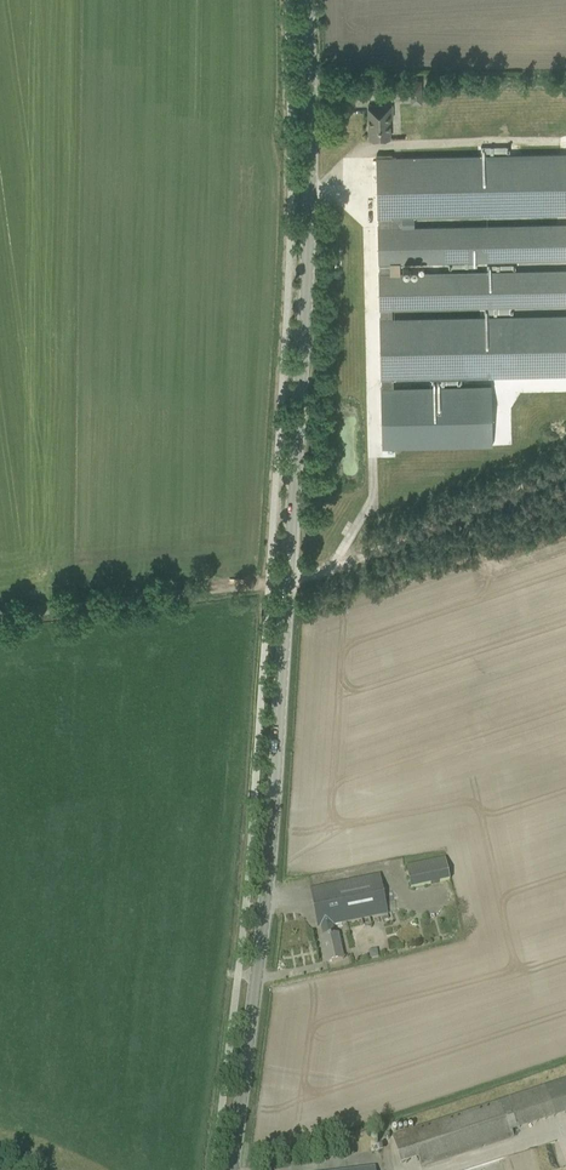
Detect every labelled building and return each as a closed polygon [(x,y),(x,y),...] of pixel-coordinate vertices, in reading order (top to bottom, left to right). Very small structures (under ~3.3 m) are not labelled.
[(389,119),(392,119),(392,105),(368,106),(369,139),(389,138),(389,119)] [(376,158),(376,184),(377,218),(378,218),(378,228),(377,228),(378,263),(379,263),(379,273),(378,273),(378,290),(379,309),(380,309),(380,318),(379,318),(380,346),(380,379),(381,379),(381,388),(380,388),(382,448),(382,447),(387,447),(387,448),(492,446),(491,386),(393,388),(393,379),(565,375),(565,315),(392,318),(391,308),(565,305),(565,269),(399,273),(399,263),(565,259),(565,224),(402,227),(402,217),(565,214),(565,153),(376,158)] [(401,866),(407,888),(446,879),(441,856),(401,866)] [(321,938),(326,963),(343,959),(338,935),(335,935),(332,925),(387,913),(379,874),(310,889),(318,928),(321,928),(323,938),(321,938)] [(417,1159),(408,1131),(392,1136),(401,1164),(417,1159)]
